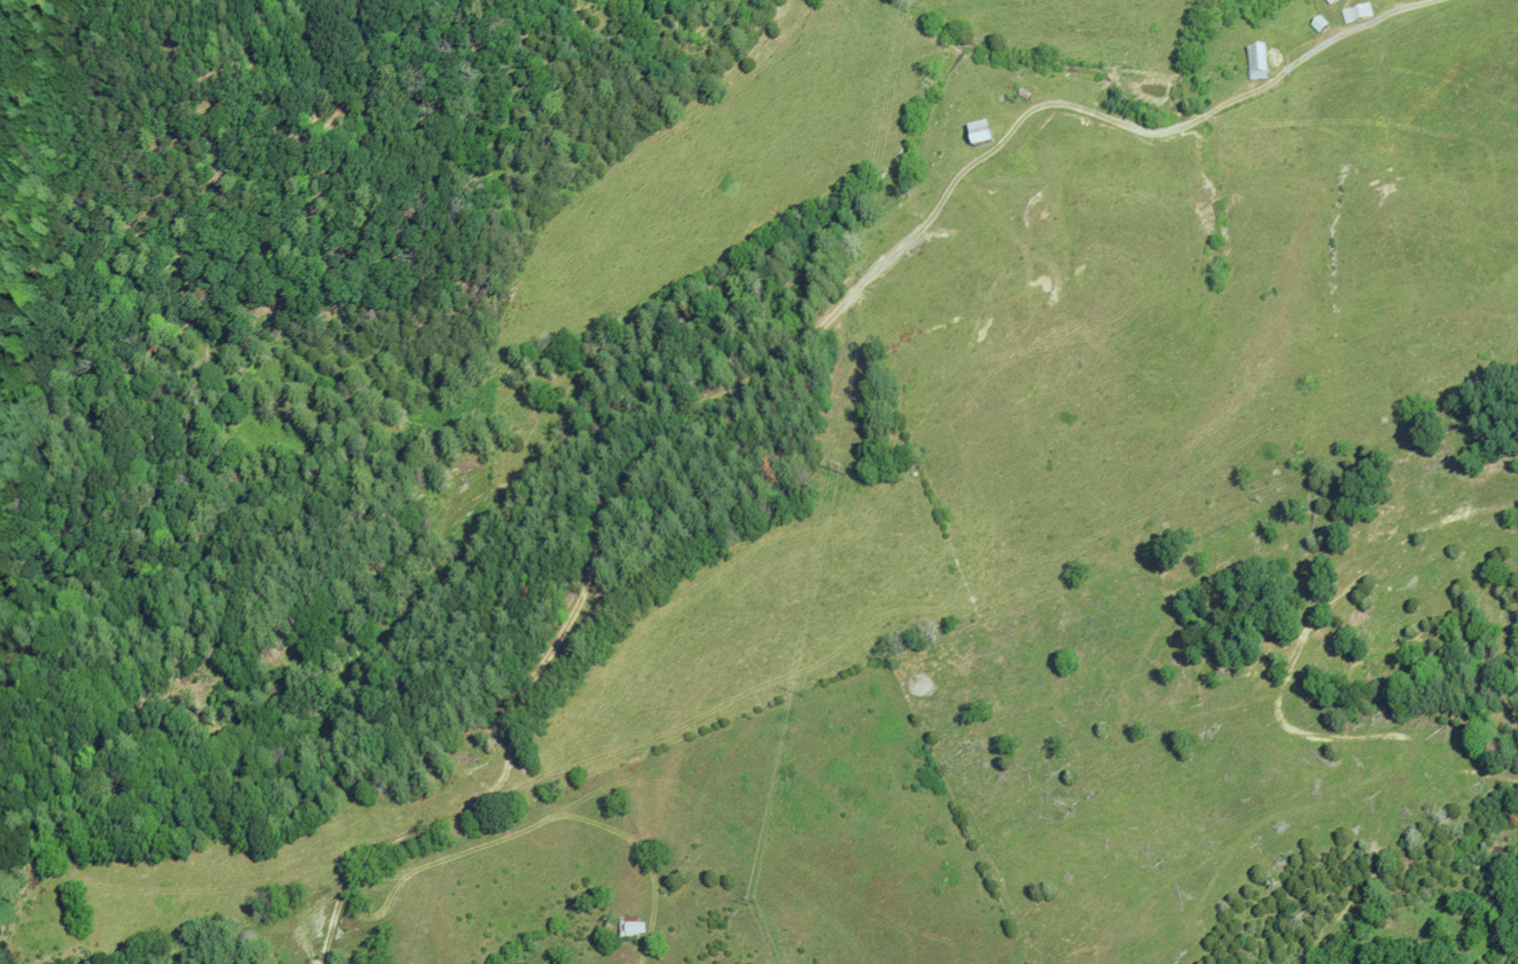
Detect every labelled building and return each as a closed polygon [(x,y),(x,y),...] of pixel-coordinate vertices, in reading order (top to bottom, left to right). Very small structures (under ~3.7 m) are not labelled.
[(1345,24),(1341,11),(1370,3),(1373,17),(1345,24)] [(1311,25),(1320,16),(1329,25),(1320,35),(1311,25)] [(1249,48),(1265,47),(1267,78),(1251,80),(1249,48)] [(971,149),(965,129),(987,123),(993,143),(971,149)] [(639,923),(646,923),(645,934),(622,934),(622,918),(639,918),(639,923)]
